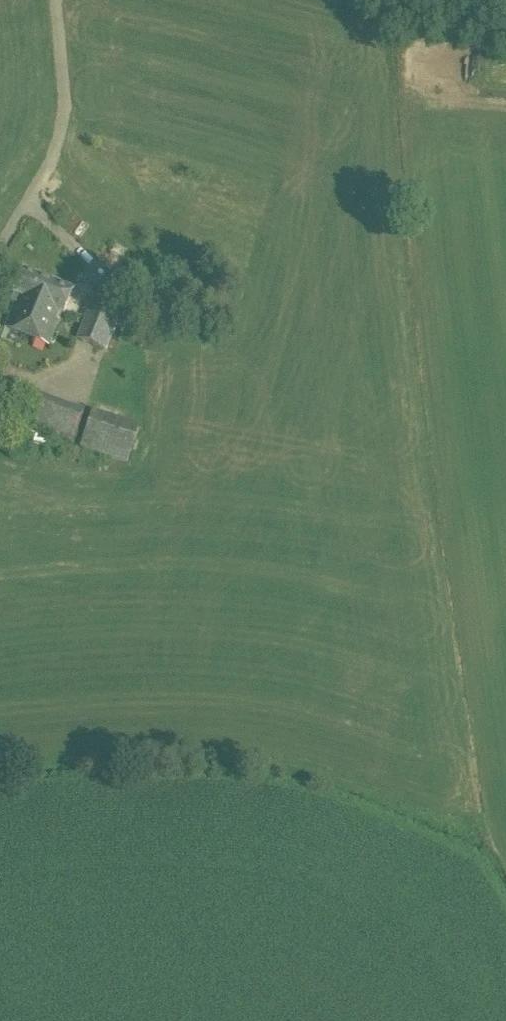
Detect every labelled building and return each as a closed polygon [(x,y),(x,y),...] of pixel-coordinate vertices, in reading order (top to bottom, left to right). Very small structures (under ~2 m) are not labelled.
[(62,314),(72,289),(23,270),(12,299),(16,301),(6,327),(48,343),(60,313),(62,314)] [(105,351),(122,309),(93,297),(76,340),(105,351)] [(75,437),(84,409),(29,390),(19,418),(75,437)] [(128,464),(140,427),(92,411),(80,449),(128,464)]
